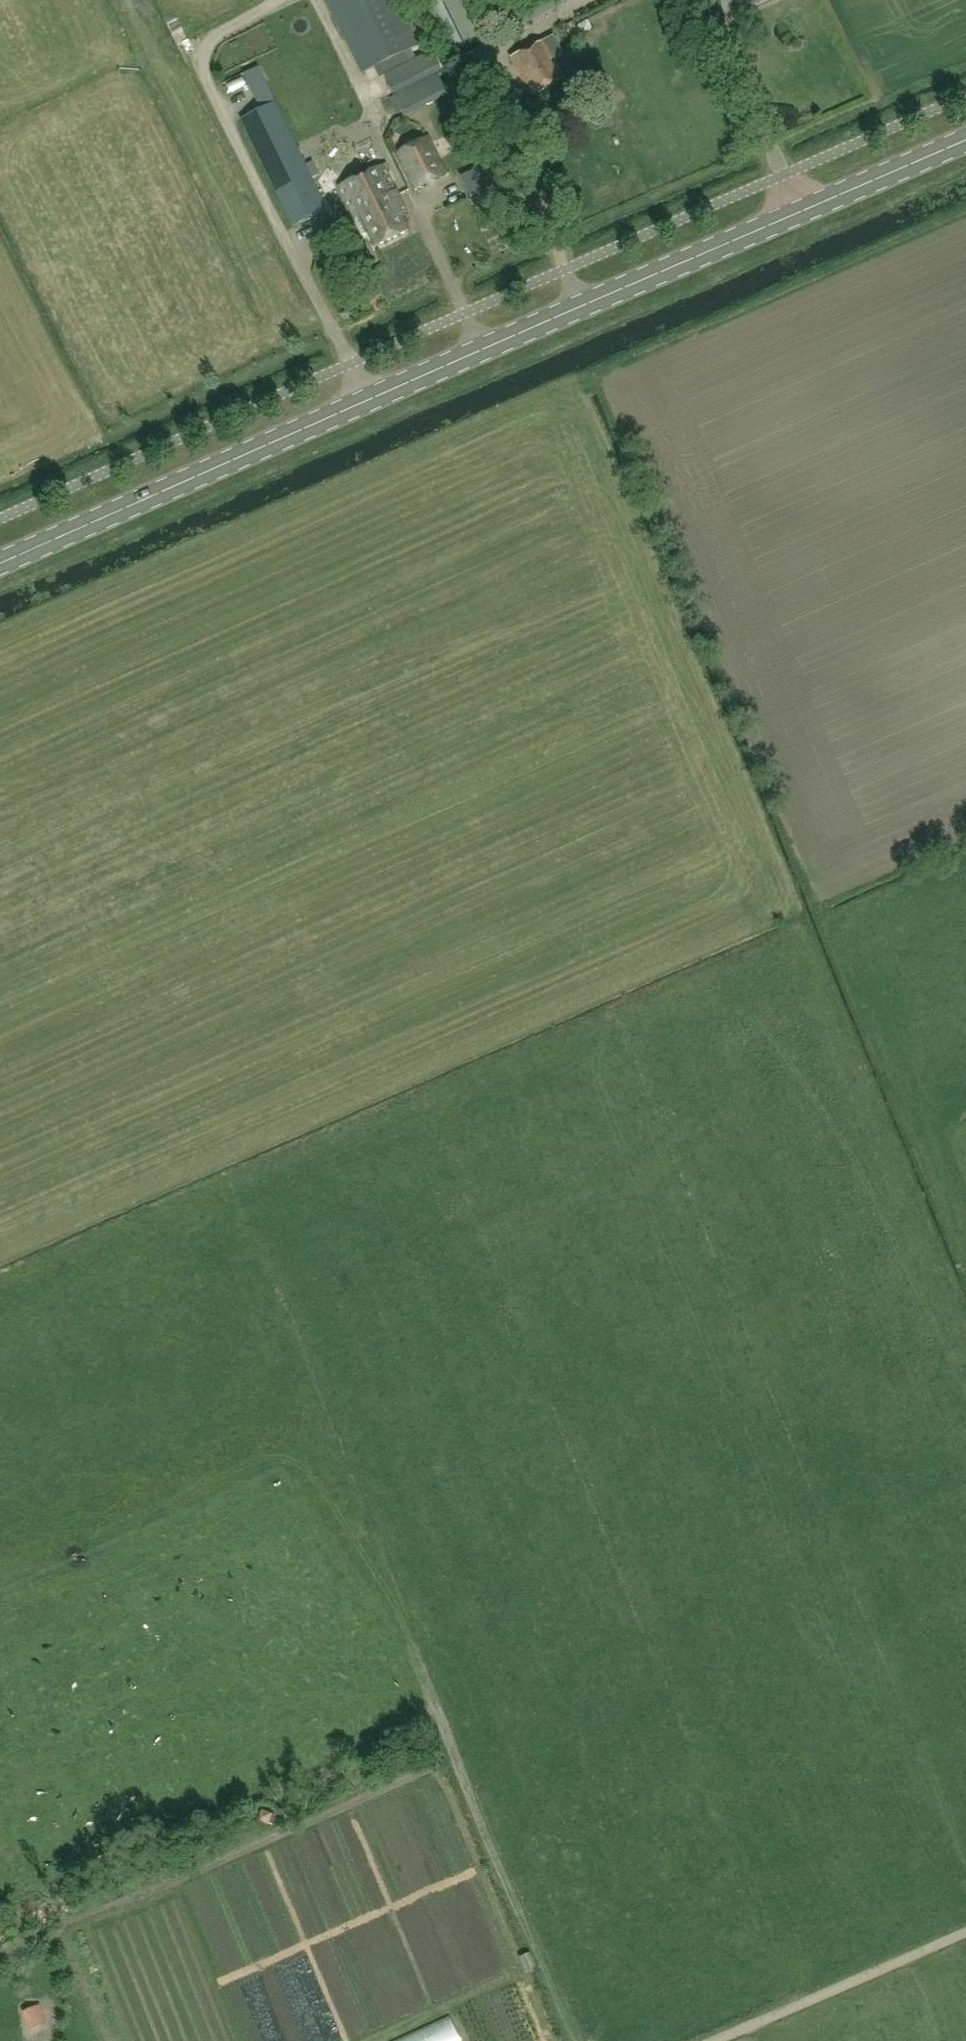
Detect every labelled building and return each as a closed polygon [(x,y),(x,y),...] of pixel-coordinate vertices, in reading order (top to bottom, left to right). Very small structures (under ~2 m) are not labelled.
[(363,73),(418,45),(395,0),(326,0),(363,73)] [(428,8),(451,56),(479,42),(458,0),(445,0),(433,6),(428,8)] [(725,13),(754,0),(756,6),(769,0),(719,0),(725,13)] [(570,27),(567,29),(572,39),(592,28),(587,19),(576,25),(573,20),(568,23),(570,27)] [(543,44),(512,59),(530,97),(563,82),(552,59),(563,54),(559,46),(554,35),(542,41),(543,44)] [(478,49),(458,57),(474,95),(494,86),(478,49)] [(386,74),(404,117),(447,96),(428,53),(386,74)] [(277,103),(242,120),(293,227),(328,210),(277,103)] [(428,139),(397,155),(415,189),(445,174),(428,139)] [(354,217),(398,197),(383,167),(339,187),(354,217)] [(460,177),(470,197),(492,188),(485,168),(460,177)] [(424,207),(434,196),(426,189),(416,200),(424,207)] [(398,197),(354,217),(364,237),(369,234),(376,248),(409,231),(402,217),(407,215),(398,197)] [(262,1810),(259,1820),(267,1824),(269,1824),(270,1822),(273,1814),(262,1810)] [(185,1849),(167,1851),(168,1861),(186,1859),(185,1849)] [(22,2011),(30,2030),(41,2025),(33,2007),(22,2011)]
